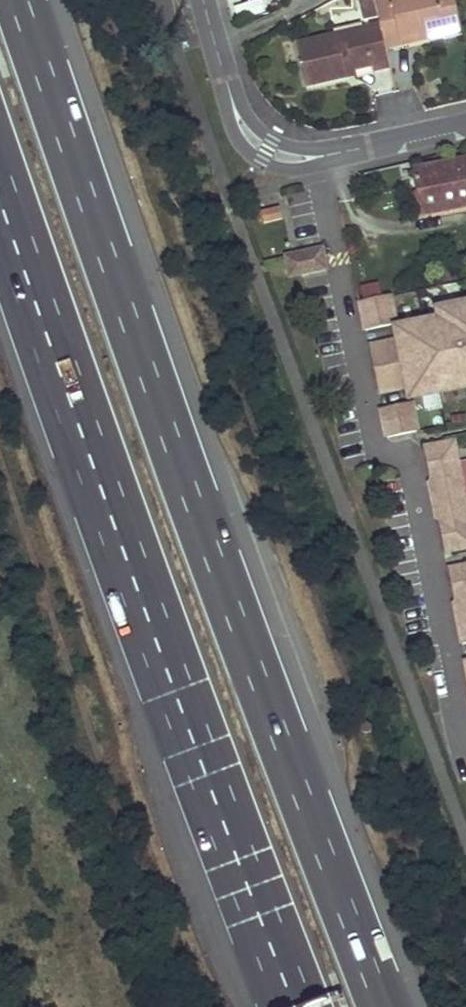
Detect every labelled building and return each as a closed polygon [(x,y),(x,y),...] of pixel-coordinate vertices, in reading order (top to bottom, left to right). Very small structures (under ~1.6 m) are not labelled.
[(376,16),(372,0),(370,0),(358,3),(361,20),(376,16)] [(453,0),(372,0),(376,16),(377,23),(382,46),(400,42),(398,34),(422,29),(424,36),(460,28),(453,0)] [(382,46),(377,23),(294,43),(304,86),(345,77),(342,68),(351,66),(369,62),(371,70),(387,67),(382,46)] [(400,42),(424,36),(422,29),(398,34),(400,42)] [(345,77),(353,74),(351,66),(342,68),(345,77)] [(406,172),(406,179),(414,178),(420,215),(465,207),(465,160),(406,172)] [(279,207),(261,211),(263,221),(282,217),(279,207)] [(318,250),(283,257),(286,274),(321,266),(318,250)] [(389,295),(360,301),(365,329),(395,323),(389,295)] [(439,318),(465,313),(465,311),(464,303),(437,309),(439,318)] [(394,327),(397,341),(368,346),(377,391),(406,385),(437,379),(439,391),(465,386),(465,313),(439,318),(394,327)] [(406,385),(408,398),(439,391),(437,379),(406,385)] [(410,402),(381,408),(386,436),(416,431),(410,402)] [(423,448),(443,551),(465,547),(465,511),(453,442),(423,448)] [(447,570),(461,644),(465,643),(465,566),(447,570)]
